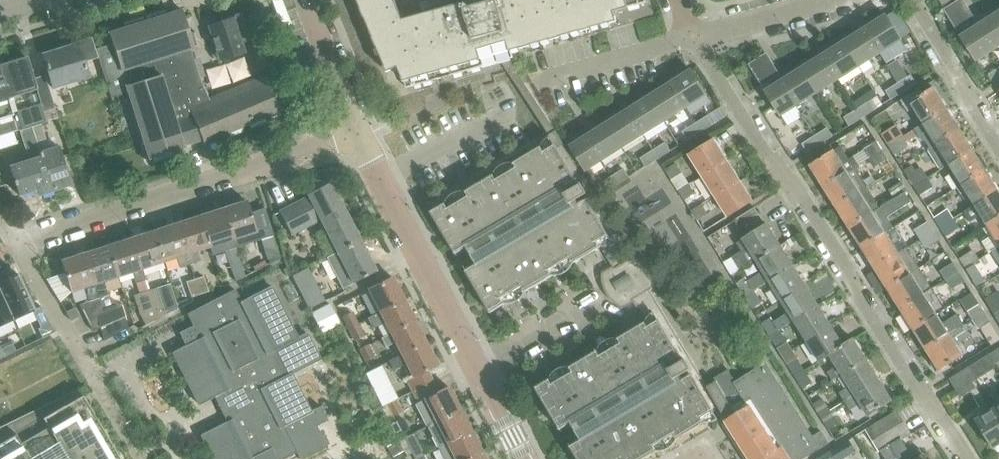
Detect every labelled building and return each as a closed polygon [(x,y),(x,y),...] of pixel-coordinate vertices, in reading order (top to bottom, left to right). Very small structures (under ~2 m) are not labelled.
[(390,73),(400,69),(408,89),(489,67),(502,63),(510,60),(515,59),(513,52),(620,22),(617,14),(648,5),(647,0),(578,0),(564,4),(563,0),(432,0),(436,12),(406,21),(397,0),(360,0),(390,73)] [(976,61),(991,52),(975,27),(976,27),(973,22),(975,21),(969,12),(970,11),(968,6),(966,7),(962,0),(946,10),(958,29),(964,25),(968,32),(961,37),(976,61)] [(113,44),(95,49),(98,59),(110,98),(129,93),(150,159),(186,148),(185,147),(202,141),(203,143),(283,110),(269,76),(209,101),(206,92),(204,88),(202,88),(190,51),(196,49),(184,10),(109,34),(113,44)] [(249,31),(260,27),(257,18),(246,22),(244,16),(239,14),(235,15),(234,19),(209,27),(220,61),(245,53),(242,44),(252,41),(249,31)] [(998,47),(998,17),(997,14),(976,27),(975,27),(991,52),(998,47)] [(886,16),(865,30),(881,54),(902,41),(886,16)] [(865,30),(844,43),(860,68),(881,54),(865,30)] [(98,59),(95,49),(92,38),(70,45),(70,47),(43,56),(53,88),(89,77),(85,63),(98,59)] [(839,81),(860,68),(844,43),(823,56),(839,81)] [(823,56),(803,69),(818,94),(839,81),(823,56)] [(797,107),(781,83),(778,77),(779,77),(773,68),(774,67),(772,63),(770,63),(766,57),(751,66),(763,86),(769,82),(773,88),(766,93),(781,117),(797,107)] [(19,131),(8,98),(37,89),(26,58),(0,66),(0,137),(19,131)] [(432,213),(457,255),(468,248),(478,266),(467,272),(492,314),(576,264),(602,249),(614,271),(605,276),(605,280),(606,284),(607,287),(608,290),(610,294),(612,298),(615,301),(617,303),(620,305),(624,307),(633,302),(646,324),(620,339),(550,380),(536,389),(561,430),(571,424),(577,433),(582,441),(571,447),(577,458),(646,458),(690,433),(715,418),(721,415),(726,423),(737,416),(718,382),(716,379),(714,381),(716,384),(708,389),(651,291),(654,289),(654,285),(654,281),(653,278),(651,274),(649,271),(647,268),(645,265),(642,262),(639,260),(636,258),(632,260),(620,240),(611,223),(599,204),(567,150),(564,143),(557,132),(546,114),(510,60),(502,63),(508,71),(524,96),(534,112),(550,136),(553,142),(543,148),(449,203),(432,213)] [(803,69),(781,83),(797,107),(818,94),(803,69)] [(692,71),(671,85),(687,111),(708,97),(692,71)] [(44,112),(56,108),(45,75),(34,79),(44,112)] [(912,76),(900,84),(905,92),(917,84),(912,76)] [(892,100),(905,92),(900,84),(887,92),(892,100)] [(671,85),(650,98),(666,123),(687,111),(671,85)] [(914,110),(924,125),(947,111),(934,89),(923,96),(920,90),(901,102),(908,114),(914,110)] [(650,98),(629,111),(645,137),(666,123),(650,98)] [(870,103),(858,111),(863,119),(875,111),(870,103)] [(19,131),(46,122),(41,104),(13,113),(19,131)] [(629,111),(608,124),(624,150),(645,137),(629,111)] [(850,127),(863,119),(858,111),(845,119),(850,127)] [(924,125),(937,145),(960,131),(947,111),(924,125)] [(709,118),(696,126),(702,134),(714,126),(709,118)] [(608,124),(587,137),(604,163),(624,150),(608,124)] [(879,133),(888,148),(901,140),(903,139),(893,124),(879,133)] [(41,125),(33,128),(37,143),(46,140),(41,125)] [(689,142),(702,134),(696,126),(684,134),(689,142)] [(29,161),(11,167),(21,196),(41,189),(43,195),(53,191),(41,153),(37,143),(33,128),(20,132),(26,151),(29,161)] [(829,129),(816,137),(821,145),(835,137),(829,129)] [(905,138),(904,139),(907,144),(919,136),(915,131),(905,138)] [(942,171),(950,166),(973,151),(960,131),(937,145),(929,151),(942,171)] [(588,173),(604,163),(587,137),(571,147),(588,173)] [(809,153),(821,145),(816,137),(804,145),(809,153)] [(906,149),(901,140),(888,148),(894,157),(906,149)] [(691,156),(704,177),(728,161),(715,141),(691,156)] [(863,150),(869,161),(883,151),(877,141),(863,150)] [(667,145),(655,152),(660,161),(672,153),(667,145)] [(58,147),(41,153),(53,191),(71,186),(58,147)] [(811,167),(825,189),(855,169),(859,167),(853,157),(849,160),(842,148),(811,167)] [(888,159),(883,151),(869,161),(874,168),(888,159)] [(950,166),(963,186),(986,171),(973,151),(950,166)] [(647,169),(660,161),(655,152),(642,160),(647,169)] [(704,177),(716,197),(741,181),(728,161),(704,177)] [(666,172),(677,190),(688,183),(677,165),(666,172)] [(904,172),(914,188),(929,179),(922,168),(917,172),(913,166),(904,172)] [(825,189),(838,209),(868,189),(855,169),(825,189)] [(625,171),(613,179),(619,187),(630,179),(625,171)] [(963,186),(975,206),(998,191),(986,171),(963,186)] [(605,196),(619,187),(613,179),(600,187),(605,196)] [(935,187),(929,179),(914,188),(919,197),(935,187)] [(754,202),(741,181),(716,197),(729,217),(754,202)] [(903,182),(889,190),(895,200),(905,194),(909,192),(903,182)] [(688,183),(677,190),(684,201),(695,194),(688,183)] [(322,222),(337,252),(360,240),(331,184),(308,196),(309,198),(292,207),(291,205),(279,211),(292,237),(322,222)] [(838,209),(850,229),(881,209),(868,189),(838,209)] [(988,226),(998,220),(998,192),(998,191),(975,206),(965,213),(971,223),(982,216),(988,226)] [(863,249),(886,235),(894,230),(887,218),(911,203),(905,194),(895,200),(881,209),(850,229),(863,249)] [(248,203),(223,211),(235,248),(261,240),(273,236),(264,209),(251,213),(248,203)] [(691,212),(697,221),(708,214),(702,205),(691,212)] [(733,276),(757,261),(781,246),(768,225),(766,226),(756,210),(735,223),(746,239),(739,243),(743,251),(725,262),(733,276)] [(933,219),(939,229),(954,220),(947,210),(933,219)] [(223,211),(201,218),(210,249),(212,256),(225,252),(235,248),(223,211)] [(201,218),(177,226),(189,264),(198,261),(196,254),(210,249),(201,218)] [(960,229),(954,220),(939,229),(945,238),(960,229)] [(998,243),(998,220),(988,226),(998,243)] [(914,231),(920,241),(934,232),(928,222),(914,231)] [(177,226),(154,233),(164,264),(166,272),(189,264),(177,226)] [(940,241),(934,232),(920,241),(926,250),(940,241)] [(154,233),(131,241),(141,272),(164,264),(154,233)] [(863,249),(876,269),(899,255),(886,235),(863,249)] [(273,236),(261,240),(267,260),(278,257),(273,236)] [(360,240),(337,252),(325,258),(342,290),(377,273),(360,240)] [(131,241),(108,248),(118,279),(131,275),(134,285),(144,282),(141,272),(131,241)] [(745,296),(755,291),(770,281),(794,266),(781,246),(757,261),(763,271),(748,280),(747,278),(737,284),(745,296)] [(108,248),(85,256),(104,313),(121,307),(108,298),(103,284),(118,279),(108,248)] [(235,248),(225,252),(230,266),(240,263),(235,248)] [(876,269),(889,289),(920,269),(907,249),(899,255),(876,269)] [(959,260),(965,269),(979,260),(973,251),(959,260)] [(95,332),(101,329),(100,328),(125,317),(121,307),(104,313),(85,256),(62,263),(72,294),(88,289),(93,304),(81,308),(95,332)] [(986,270),(979,260),(965,269),(971,279),(986,270)] [(240,263),(230,266),(235,281),(235,283),(245,277),(244,276),(243,271),(240,263)] [(940,272),(946,281),(960,272),(954,263),(940,272)] [(770,281),(782,301),(807,286),(794,266),(770,281)] [(307,267),(291,276),(309,310),(309,309),(323,303),(325,302),(307,267)] [(889,289),(901,309),(933,289),(920,269),(889,289)] [(966,282),(960,272),(946,281),(952,291),(966,282)] [(0,282),(0,290),(14,320),(34,311),(18,274),(0,282)] [(204,275),(187,281),(192,296),(209,291),(204,275)] [(369,291),(380,313),(404,301),(393,279),(369,291)] [(291,285),(283,289),(290,303),(298,299),(291,285)] [(771,336),(780,330),(795,321),(819,306),(807,286),(782,301),(789,312),(774,322),(772,317),(763,323),(771,336)] [(145,325),(166,314),(157,287),(134,295),(142,319),(145,325)] [(173,354),(200,407),(214,399),(228,425),(213,433),(202,439),(212,458),(285,458),(297,453),(300,458),(302,458),(328,446),(324,436),(322,437),(320,433),(317,428),(328,422),(321,408),(310,413),(291,375),(321,360),(308,333),(296,339),(271,289),(242,303),(235,289),(186,314),(194,328),(179,335),(186,348),(173,354)] [(901,309),(915,330),(938,316),(946,311),(933,289),(901,309)] [(14,320),(0,290),(0,327),(14,320)] [(762,302),(755,291),(745,296),(753,308),(762,302)] [(991,309),(998,304),(998,292),(985,301),(991,309)] [(385,323),(391,334),(415,321),(404,301),(380,313),(367,320),(372,330),(385,323)] [(968,312),(973,320),(986,313),(980,304),(968,312)] [(991,309),(997,319),(998,318),(998,304),(991,309)] [(312,314),(321,333),(339,325),(329,305),(312,314)] [(795,321),(808,341),(832,326),(819,306),(795,321)] [(342,316),(349,329),(360,324),(353,311),(342,316)] [(992,322),(986,313),(973,320),(979,330),(992,322)] [(915,330),(927,350),(963,327),(957,317),(944,325),(938,316),(915,330)] [(129,330),(125,317),(100,328),(101,329),(105,343),(129,330)] [(396,343),(402,354),(426,342),(415,321),(391,334),(380,339),(385,348),(396,343)] [(50,323),(38,329),(42,338),(42,339),(55,332),(50,323)] [(366,335),(360,324),(349,329),(355,341),(366,335)] [(821,362),(831,356),(845,347),(832,326),(808,341),(821,362)] [(971,339),(963,327),(927,350),(941,370),(963,356),(958,347),(971,339)] [(787,342),(780,330),(771,336),(778,348),(787,342)] [(831,356),(843,376),(867,361),(854,340),(845,347),(831,356)] [(408,382),(413,391),(433,381),(428,371),(438,366),(426,342),(402,354),(387,362),(392,372),(407,364),(414,379),(408,382)] [(12,344),(1,349),(4,357),(16,352),(16,351),(12,344)] [(360,350),(366,363),(377,357),(370,345),(360,350)] [(989,356),(996,366),(998,364),(998,350),(989,356)] [(782,357),(795,378),(805,372),(792,351),(782,357)] [(841,393),(846,402),(880,381),(867,361),(843,376),(850,387),(841,393)] [(982,361),(969,368),(975,378),(976,377),(988,370),(982,361)] [(716,379),(718,382),(737,416),(726,423),(749,458),(805,458),(829,444),(822,433),(813,439),(765,365),(735,384),(728,372),(716,379)] [(381,367),(365,375),(382,407),(386,405),(396,400),(397,399),(381,367)] [(978,379),(976,377),(975,378),(969,368),(950,380),(961,397),(977,388),(973,382),(978,379)] [(813,384),(805,372),(795,378),(803,390),(813,384)] [(423,411),(430,424),(431,426),(461,411),(449,388),(439,393),(433,381),(413,391),(420,405),(426,402),(429,407),(423,411)] [(892,401),(880,381),(846,402),(851,409),(860,403),(869,416),(892,401)] [(0,428),(0,458),(119,458),(83,397),(79,399),(75,392),(0,428)] [(396,400),(386,405),(393,417),(401,413),(403,412),(396,400)] [(812,406),(820,418),(830,412),(823,400),(812,406)] [(998,447),(998,415),(995,409),(976,420),(994,450),(998,447)] [(442,431),(448,444),(472,431),(461,411),(431,426),(430,424),(423,428),(429,438),(442,431)] [(877,425),(890,447),(892,446),(900,458),(914,458),(907,447),(917,441),(898,411),(877,425)] [(838,425),(830,412),(820,418),(828,431),(838,425)] [(401,419),(390,425),(396,437),(407,431),(401,419)] [(881,452),(890,447),(877,425),(868,430),(881,452)] [(482,452),(472,431),(448,444),(438,449),(443,458),(469,458),(482,452)] [(415,458),(418,458),(426,455),(415,434),(405,439),(415,458)] [(836,450),(841,458),(847,458),(858,453),(851,440),(836,450)] [(398,441),(387,446),(393,458),(404,452),(398,441)] [(836,450),(829,454),(832,458),(841,458),(836,450)]
